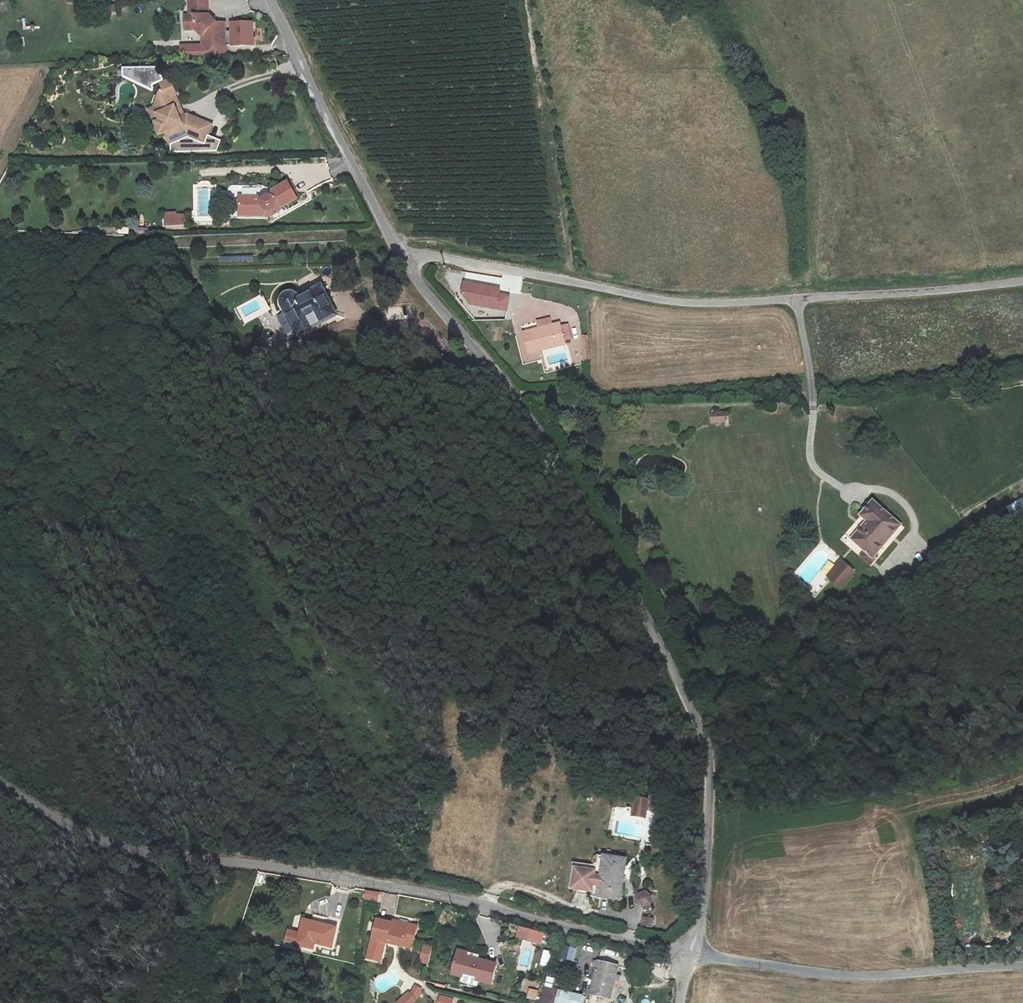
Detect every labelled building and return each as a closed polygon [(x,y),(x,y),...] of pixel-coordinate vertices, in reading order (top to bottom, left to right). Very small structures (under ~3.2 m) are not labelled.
[(214,24),(208,18),(208,0),(194,0),(189,0),(190,17),(185,17),(185,30),(195,30),(202,36),(202,46),(225,46),(225,24),(214,24)] [(230,46),(254,45),(253,20),(229,21),(230,46)] [(178,103),(179,103),(175,96),(176,95),(171,82),(162,85),(165,90),(163,93),(160,94),(155,108),(161,121),(156,123),(160,134),(165,132),(170,145),(188,137),(204,144),(212,125),(187,116),(184,117),(180,119),(174,105),(178,103)] [(184,117),(178,103),(174,105),(180,119),(184,117)] [(161,121),(155,108),(148,111),(158,135),(160,134),(156,123),(161,121)] [(170,145),(165,132),(160,134),(166,147),(170,145)] [(272,211),(273,210),(274,210),(274,209),(275,209),(276,208),(276,207),(276,206),(282,207),(297,199),(288,183),(273,191),(271,197),(270,197),(267,197),(264,198),(263,199),(259,197),(239,197),(239,216),(264,216),(267,211),(268,211),(269,212),(270,212),(270,211),(271,211),(272,211)] [(271,216),(279,212),(282,207),(276,206),(276,207),(276,208),(275,209),(274,209),(274,210),(273,210),(272,211),(271,211),(270,211),(270,212),(269,212),(268,211),(267,211),(264,216),(271,216)] [(176,214),(166,215),(166,227),(176,226),(176,217),(176,214)] [(188,216),(176,217),(176,226),(189,226),(188,216)] [(136,236),(148,235),(147,227),(135,229),(136,236)] [(378,249),(371,253),(374,260),(381,256),(378,249)] [(284,306),(298,334),(335,315),(321,289),(298,301),(297,299),(295,296),(291,295),(290,295),(288,296),(286,297),(284,299),(283,302),(284,306)] [(537,322),(539,329),(553,326),(551,319),(537,322)] [(523,333),(528,354),(566,345),(564,340),(562,329),(561,324),(553,326),(539,329),(523,333)] [(569,327),(562,329),(564,340),(571,338),(569,327)] [(577,345),(568,346),(570,355),(578,354),(577,345)] [(726,413),(711,414),(711,422),(726,421),(726,413)] [(868,522),(852,540),(865,551),(873,557),(875,555),(900,526),(873,502),(865,511),(872,517),(868,522)] [(865,511),(861,516),(868,522),(872,517),(865,511)] [(873,557),(865,551),(860,557),(870,565),(878,557),(875,555),(873,557)] [(844,564),(831,579),(840,587),(853,572),(844,564)] [(902,570),(891,576),(894,582),(905,576),(902,570)] [(636,798),(634,808),(647,810),(648,801),(636,798)] [(634,808),(633,816),(645,818),(647,810),(634,808)] [(604,856),(598,897),(621,901),(627,860),(604,856)] [(598,872),(577,869),(575,889),(595,892),(598,872)] [(365,890),(364,899),(377,901),(379,893),(365,890)] [(647,892),(640,894),(638,901),(644,906),(651,903),(652,896),(647,892)] [(417,927),(378,917),(368,959),(383,963),(387,944),(412,950),(417,927)] [(302,918),(299,933),(287,930),(285,939),(297,942),(296,944),(312,948),(314,942),(331,946),(335,929),(325,926),(325,924),(302,918)] [(644,918),(642,926),(652,928),(653,919),(644,918)] [(243,927),(241,934),(254,937),(255,931),(243,927)] [(519,927),(516,937),(527,940),(530,930),(519,927)] [(562,945),(559,959),(574,962),(577,948),(562,945)] [(425,947),(421,962),(429,964),(433,948),(425,947)] [(458,951),(452,975),(462,978),(463,974),(477,977),(476,981),(492,985),(497,965),(467,957),(468,954),(458,951)] [(615,982),(616,975),(618,967),(598,962),(598,963),(597,967),(590,995),(604,998),(603,1001),(610,1002),(615,982)] [(415,986),(411,995),(416,1001),(422,990),(415,986)] [(545,986),(541,1002),(556,1002),(559,990),(545,986)] [(528,988),(526,998),(536,1000),(538,990),(528,988)] [(399,1002),(414,1002),(416,1001),(411,995),(410,994),(399,1002)]
